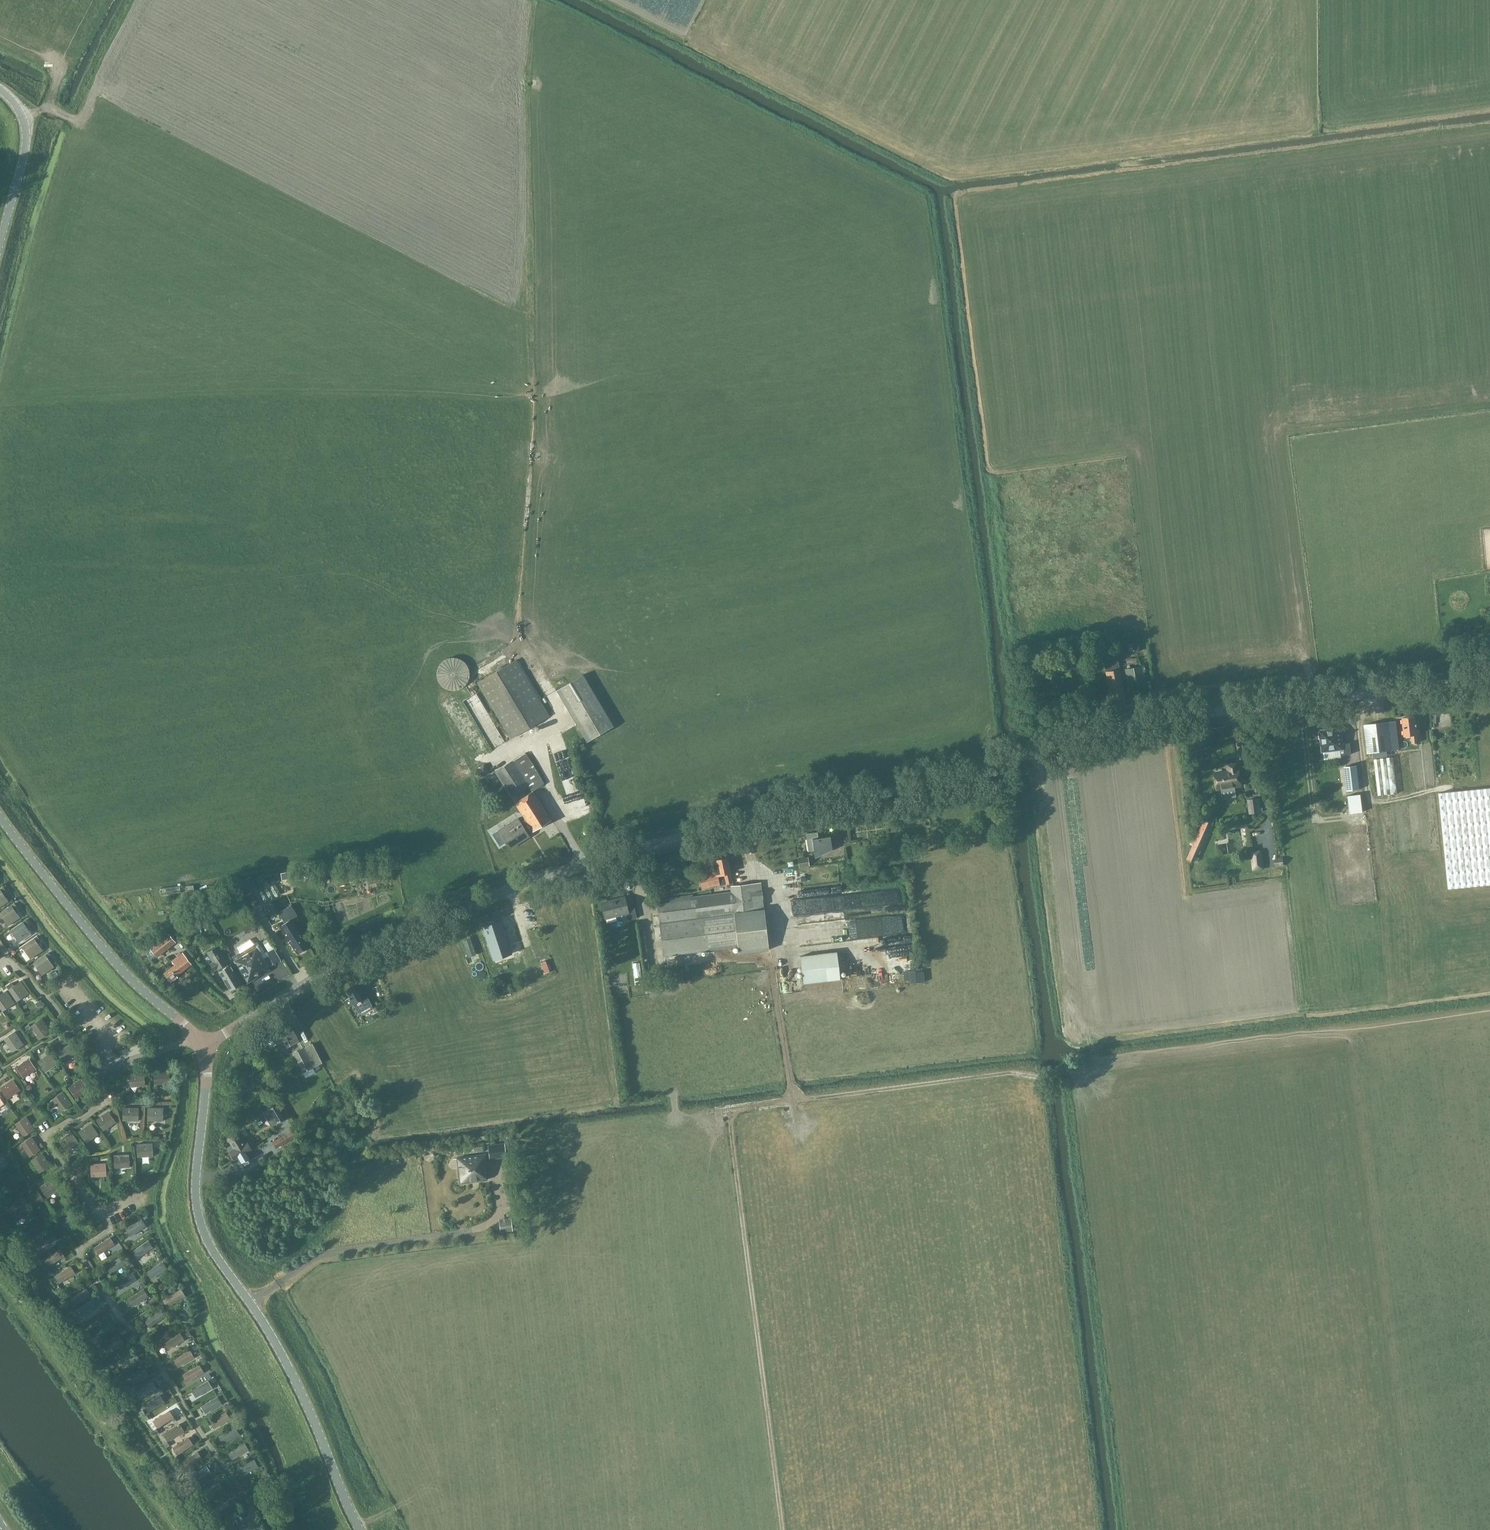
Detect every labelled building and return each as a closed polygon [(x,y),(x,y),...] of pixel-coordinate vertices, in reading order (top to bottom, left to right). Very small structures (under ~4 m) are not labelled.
[(511,739),(549,716),(516,659),(477,682),(511,739)] [(1125,696),(1119,670),(1122,670),(1120,659),(1108,662),(1108,663),(1105,664),(1107,671),(1105,672),(1110,699),(1125,696)] [(1129,693),(1146,689),(1141,666),(1124,669),(1125,670),(1121,671),(1122,676),(1126,675),(1129,693)] [(555,691),(561,701),(586,742),(612,727),(581,675),(555,691)] [(1411,744),(1418,744),(1415,718),(1402,719),(1404,737),(1410,736),(1411,744)] [(1367,754),(1391,751),(1388,723),(1363,726),(1367,754)] [(1341,728),(1320,731),(1319,732),(1321,751),(1323,753),(1340,751),(1340,756),(1351,755),(1349,744),(1342,744),(1341,728)] [(495,771),(524,818),(528,824),(533,832),(550,821),(531,792),(544,784),(524,753),(495,771)] [(1378,796),(1397,793),(1393,757),(1374,760),(1378,796)] [(482,777),(490,773),(484,763),(477,767),(482,777)] [(1226,767),(1227,773),(1227,774),(1223,775),(1223,774),(1214,775),(1216,790),(1221,790),(1222,800),(1235,798),(1233,788),(1240,787),(1237,765),(1226,767)] [(1359,790),(1356,766),(1343,768),(1346,792),(1359,790)] [(1489,885),(1489,789),(1440,793),(1448,888),(1489,885)] [(1249,814),(1261,813),(1259,798),(1247,800),(1249,814)] [(533,832),(528,824),(524,818),(520,820),(520,821),(519,822),(517,819),(498,830),(509,849),(529,837),(528,835),(533,832)] [(1189,844),(1192,845),(1186,859),(1194,862),(1211,823),(1204,820),(1194,841),(1191,839),(1189,844)] [(806,834),(809,852),(813,851),(814,856),(821,855),(820,850),(832,848),(831,846),(835,841),(830,838),(830,836),(826,837),(825,834),(822,833),(822,834),(817,835),(817,832),(806,834)] [(1252,871),(1264,869),(1262,850),(1250,851),(1252,871)] [(809,865),(808,857),(797,859),(799,867),(809,865)] [(664,956),(707,951),(738,947),(739,954),(769,950),(761,883),(733,886),(727,858),(709,862),(712,874),(706,875),(709,887),(719,885),(719,886),(729,883),(730,886),(731,892),(691,896),(657,900),(664,956)] [(280,894),(275,884),(258,892),(264,903),(280,894)] [(254,909),(260,905),(251,892),(245,896),(254,909)] [(215,896),(203,904),(210,914),(222,907),(215,896)] [(628,920),(637,918),(633,903),(626,905),(625,899),(611,902),(611,901),(601,903),(605,919),(627,914),(628,920)] [(19,918),(14,910),(17,908),(14,903),(0,913),(0,916),(7,926),(19,918)] [(206,913),(201,905),(192,911),(196,919),(206,913)] [(296,954),(307,947),(290,921),(296,917),(289,906),(278,913),(285,923),(279,927),(296,954)] [(25,926),(28,924),(25,920),(10,930),(18,942),(30,934),(25,926)] [(500,922),(483,927),(491,950),(492,954),(503,951),(507,950),(504,942),(507,941),(500,922)] [(151,949),(145,954),(151,960),(156,956),(156,957),(175,942),(174,941),(169,934),(150,949),(151,949)] [(36,942),(39,940),(36,936),(21,947),(29,959),(41,950),(36,942)] [(258,942),(232,957),(247,983),(268,970),(259,955),(264,952),(258,942)] [(212,967),(214,971),(218,969),(220,972),(219,972),(229,991),(240,985),(229,966),(227,967),(226,965),(227,964),(217,948),(207,954),(214,966),(212,967)] [(273,949),(266,953),(273,965),(280,960),(273,949)] [(840,979),(837,952),(800,956),(803,984),(840,979)] [(47,959),(50,957),(48,953),(33,963),(41,975),(53,967),(47,959)] [(170,981),(191,964),(183,953),(172,961),(174,965),(164,973),(170,981)] [(16,1002),(28,994),(20,982),(12,987),(10,984),(6,987),(16,1002)] [(348,1007),(353,1004),(359,1013),(372,1005),(366,996),(362,998),(355,986),(345,991),(349,998),(344,1001),(348,1007)] [(14,1003),(5,991),(0,995),(0,1009),(1,1011),(14,1003)] [(40,1038),(50,1031),(42,1018),(31,1026),(40,1038)] [(267,1036),(266,1040),(269,1046),(273,1047),(277,1045),(277,1046),(278,1045),(295,1036),(288,1023),(270,1033),(271,1034),(267,1036)] [(12,1052),(23,1044),(14,1032),(3,1039),(12,1052)] [(311,1044),(292,1054),(296,1062),(301,1073),(302,1072),(304,1078),(314,1073),(311,1067),(320,1063),(311,1044)] [(65,1064),(77,1055),(69,1045),(57,1053),(65,1064)] [(44,1072),(57,1064),(50,1053),(37,1062),(44,1072)] [(23,1078),(35,1069),(28,1059),(16,1068),(23,1078)] [(154,1085),(169,1084),(168,1071),(153,1072),(154,1085)] [(129,1087),(144,1086),(143,1073),(128,1074),(129,1087)] [(68,1088),(71,1092),(76,1098),(88,1090),(81,1079),(68,1088)] [(2,1092),(7,1099),(20,1090),(12,1080),(0,1089),(2,1092)] [(63,1092),(52,1099),(61,1112),(72,1104),(63,1092)] [(276,1124),(283,1120),(275,1106),(268,1110),(276,1124)] [(136,1121),(137,1108),(122,1107),(122,1120),(136,1121)] [(162,1121),(162,1108),(147,1108),(146,1121),(162,1121)] [(102,1131),(115,1122),(107,1112),(95,1120),(102,1131)] [(23,1137),(34,1130),(26,1117),(15,1124),(23,1137)] [(85,1143),(97,1134),(90,1124),(78,1133),(85,1143)] [(275,1149),(295,1137),(291,1130),(272,1142),(275,1149)] [(238,1132),(227,1138),(233,1149),(229,1151),(234,1160),(238,1157),(241,1162),(249,1158),(246,1153),(252,1150),(246,1141),(244,1143),(238,1132)] [(65,1152),(77,1143),(70,1133),(58,1141),(65,1152)] [(28,1157),(39,1150),(31,1137),(20,1145),(28,1157)] [(506,1157),(504,1142),(487,1145),(489,1159),(506,1157)] [(137,1157),(152,1157),(151,1144),(136,1145),(137,1157)] [(460,1181),(486,1178),(485,1171),(487,1171),(484,1153),(457,1157),(460,1181)] [(39,1173),(50,1166),(42,1154),(31,1161),(39,1173)] [(113,1168),(129,1167),(128,1155),(113,1155),(113,1168)] [(91,1177),(105,1176),(104,1163),(90,1164),(91,1177)] [(10,1194),(20,1186),(12,1174),(1,1181),(10,1194)] [(46,1198),(58,1189),(51,1179),(39,1187),(46,1198)] [(31,1208),(43,1200),(36,1190),(23,1198),(31,1208)] [(14,1220),(26,1211),(19,1201),(7,1209),(14,1220)] [(64,1227),(81,1217),(77,1210),(60,1220),(64,1227)] [(510,1217),(498,1219),(500,1232),(512,1231),(512,1229),(515,1229),(513,1219),(511,1219),(510,1217)] [(126,1230),(130,1236),(146,1226),(141,1219),(126,1230)] [(34,1244),(38,1250),(53,1240),(49,1234),(34,1244)] [(94,1248),(98,1254),(113,1245),(109,1238),(94,1248)] [(132,1252),(137,1258),(152,1248),(148,1241),(132,1252)] [(44,1259),(48,1266),(64,1256),(59,1250),(44,1259)] [(106,1266),(110,1273),(126,1263),(121,1256),(106,1266)] [(147,1272),(151,1279),(167,1269),(162,1262),(147,1272)] [(55,1277),(59,1283),(74,1273),(70,1267),(55,1277)] [(116,1282),(120,1289),(136,1279),(132,1272),(116,1282)] [(127,1299),(132,1306),(147,1296),(143,1289),(127,1299)] [(165,1300),(169,1307),(185,1297),(181,1290),(165,1300)] [(75,1305),(89,1296),(86,1291),(71,1300),(75,1305)] [(84,1323),(101,1312),(97,1307),(86,1315),(84,1312),(79,1316),(84,1323)] [(149,1327),(165,1317),(161,1310),(144,1320),(149,1327)] [(98,1339),(115,1328),(110,1321),(94,1332),(98,1339)] [(164,1342),(168,1349),(183,1340),(179,1333),(164,1342)] [(104,1347),(108,1353),(123,1344),(119,1338),(104,1347)] [(174,1360),(178,1367),(193,1357),(189,1351),(174,1360)] [(119,1363),(123,1369),(139,1360),(135,1353),(119,1363)] [(183,1375),(187,1382),(203,1372),(199,1366),(183,1375)] [(128,1378),(132,1385),(148,1375),(145,1369),(128,1378)] [(192,1390),(196,1397),(212,1388),(208,1381),(192,1390)] [(136,1392),(140,1398),(156,1388),(152,1382),(136,1392)] [(144,1405),(148,1411),(164,1402),(160,1396),(144,1405)] [(201,1406),(205,1413),(221,1404),(217,1397),(201,1406)] [(152,1421),(152,1422),(156,1428),(172,1418),(168,1411),(160,1417),(152,1421)] [(210,1421),(214,1428),(229,1419),(225,1412),(210,1421)] [(163,1435),(167,1441),(183,1431),(179,1424),(163,1435)] [(219,1437),(223,1444),(239,1434),(235,1428),(219,1437)] [(173,1448),(177,1455),(192,1444),(188,1438),(173,1448)] [(227,1452),(232,1459),(248,1450),(244,1443),(227,1452)] [(182,1462),(186,1468),(201,1459),(197,1452),(182,1462)] [(241,1476),(258,1467),(254,1460),(237,1469),(241,1476)] [(192,1484),(211,1472),(207,1465),(188,1477),(192,1484)] [(203,1494),(206,1500),(222,1491),(218,1484),(203,1494)] [(262,1490),(265,1507),(273,1506),(270,1488),(262,1490)] [(213,1511),(217,1517),(232,1507),(228,1501),(213,1511)]
